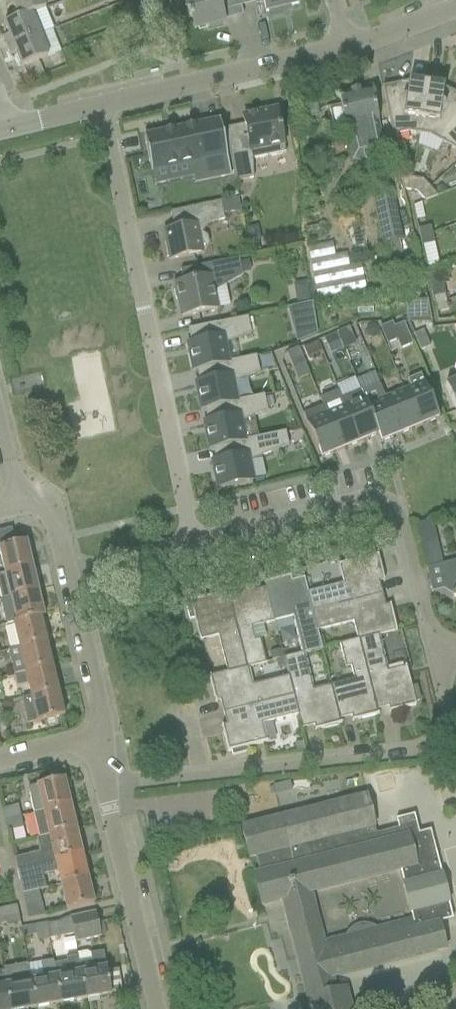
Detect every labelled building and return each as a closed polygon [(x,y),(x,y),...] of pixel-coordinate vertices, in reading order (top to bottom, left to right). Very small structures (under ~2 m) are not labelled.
[(8,9),(13,7),(18,18),(30,13),(31,15),(46,9),(45,7),(42,0),(4,0),(8,9)] [(162,0),(139,0),(141,7),(154,3),(158,13),(166,10),(162,0)] [(189,19),(191,19),(194,30),(208,26),(209,29),(222,26),(222,23),(224,22),(221,11),(241,7),(239,0),(184,0),(189,19)] [(241,7),(263,1),(266,13),(268,12),(269,16),(281,13),(280,9),(298,5),(297,0),(239,0),(241,7)] [(9,37),(3,40),(7,48),(39,35),(31,15),(30,13),(18,18),(6,23),(4,24),(9,37)] [(48,57),(39,35),(7,48),(11,57),(16,55),(21,68),(48,57)] [(418,135),(424,92),(425,88),(409,85),(409,82),(382,88),(392,136),(408,133),(418,135)] [(455,118),(455,95),(442,87),(442,90),(425,88),(424,92),(418,135),(429,136),(442,144),(455,118)] [(352,160),(383,153),(370,91),(359,93),(358,91),(350,93),(350,95),(339,97),(341,106),(328,108),(333,132),(346,129),(352,160)] [(245,126),(225,129),(235,183),(253,180),(253,160),(286,154),(277,111),(273,112),(273,109),(259,111),(259,114),(243,118),(245,126)] [(442,144),(455,151),(455,118),(442,144)] [(191,163),(195,183),(231,176),(220,121),(144,137),(151,171),(191,163)] [(410,192),(412,179),(401,177),(403,191),(410,192)] [(416,192),(423,180),(412,179),(410,192),(416,192)] [(430,188),(423,180),(416,192),(420,197),(430,188)] [(437,197),(430,188),(420,197),(425,202),(437,197)] [(403,241),(392,189),(370,193),(381,246),(386,245),(388,257),(401,254),(399,242),(403,241)] [(167,244),(164,245),(167,259),(170,258),(170,261),(202,254),(202,251),(198,234),(202,234),(202,233),(209,224),(225,221),(221,202),(170,213),(174,230),(164,232),(167,244)] [(261,242),(258,226),(246,228),(250,253),(260,251),(258,243),(261,242)] [(418,230),(420,240),(432,235),(430,227),(418,230)] [(434,244),(432,235),(420,240),(421,247),(434,244)] [(182,318),(217,310),(213,293),(243,276),(239,258),(181,271),(183,283),(175,284),(176,288),(173,290),(176,301),(179,301),(182,318)] [(444,293),(442,285),(449,284),(445,265),(439,267),(427,272),(432,296),(434,305),(446,301),(444,293)] [(448,310),(446,301),(434,305),(435,313),(448,310)] [(190,344),(187,344),(193,372),(196,371),(196,370),(228,363),(224,345),(251,334),(247,317),(188,330),(190,344)] [(392,324),(379,330),(386,346),(396,341),(399,340),(394,329),(392,324)] [(346,331),(290,352),(295,366),(351,345),(346,331)] [(420,351),(429,347),(423,332),(414,336),(420,351)] [(199,383),(195,384),(201,411),(204,410),(204,409),(236,403),(236,402),(232,384),(259,373),(256,357),(228,363),(196,370),(196,371),(199,383)] [(419,427),(438,419),(420,375),(406,381),(409,389),(404,391),(419,427)] [(453,378),(454,381),(445,385),(455,412),(455,376),(453,378)] [(380,385),(362,393),(367,406),(366,406),(378,435),(377,436),(380,443),(400,435),(385,399),(380,385)] [(362,393),(361,391),(341,399),(359,443),(377,436),(378,435),(366,406),(367,406),(362,393)] [(400,435),(419,427),(404,391),(385,399),(400,435)] [(207,422),(203,423),(209,450),(212,449),(212,448),(244,442),(244,441),(240,423),(267,412),(264,396),(236,402),(236,403),(204,409),(204,410),(207,422)] [(341,399),(340,400),(343,407),(326,414),(323,407),(322,407),(340,451),(359,443),(341,399)] [(322,407),(303,415),(321,459),(340,451),(322,407)] [(215,461),(211,462),(217,489),(252,482),(248,462),(288,446),(285,432),(244,441),(244,442),(212,448),(212,449),(215,461)] [(426,569),(442,565),(430,518),(414,522),(426,569)] [(4,574),(32,568),(26,542),(15,545),(11,529),(0,532),(0,557),(4,574)] [(343,584),(307,593),(312,612),(382,595),(377,577),(382,576),(377,556),(374,557),(373,552),(359,555),(361,560),(339,566),(343,584)] [(442,565),(445,578),(446,578),(449,588),(455,592),(452,596),(455,598),(455,561),(442,565)] [(32,568),(4,574),(0,575),(0,591),(2,600),(38,592),(32,568)] [(284,579),(264,584),(265,589),(274,622),(293,618),(302,655),(320,650),(315,632),(316,631),(312,612),(307,593),(304,579),(291,582),(285,584),(284,579)] [(246,588),(227,593),(228,598),(246,668),(247,668),(259,665),(265,664),(260,639),(255,641),(252,628),(274,622),(265,589),(254,591),(248,593),(246,588)] [(38,592),(2,600),(8,625),(14,623),(40,617),(44,617),(38,592)] [(386,613),(382,595),(312,612),(316,631),(352,623),(356,641),(358,641),(378,636),(396,632),(391,612),(386,613)] [(190,606),(186,607),(189,620),(194,619),(198,638),(199,641),(218,636),(227,672),(227,673),(246,668),(228,598),(217,601),(211,602),(209,597),(189,602),(190,606)] [(46,643),(40,617),(14,623),(19,649),(17,649),(17,650),(46,643)] [(378,636),(358,641),(376,711),(377,711),(388,708),(394,706),(396,711),(415,706),(414,699),(418,698),(415,684),(410,686),(406,668),(387,672),(378,636)] [(352,680),(330,686),(339,720),(340,720),(351,717),(357,716),(358,721),(378,716),(377,711),(376,711),(358,641),(356,641),(338,646),(343,668),(348,667),(352,680)] [(46,643),(20,649),(25,674),(52,667),(46,643)] [(302,655),(284,659),(288,677),(289,677),(294,697),(298,716),(301,730),(314,726),(320,725),(321,730),(341,725),(340,720),(339,720),(330,686),(310,690),(302,655)] [(58,692),(52,667),(25,674),(14,676),(16,686),(28,683),(31,698),(58,692)] [(227,672),(208,677),(214,697),(219,695),(220,702),(223,714),(294,697),(289,677),(288,677),(262,683),(252,686),(247,668),(246,668),(227,673),(227,672)] [(63,717),(58,692),(31,698),(21,701),(27,725),(37,723),(63,717)] [(228,731),(223,733),(228,753),(231,752),(232,756),(246,753),(244,748),(266,743),(261,725),(298,716),(294,697),(223,714),(226,726),(228,731)] [(28,789),(34,814),(70,805),(65,781),(28,789)] [(260,873),(254,875),(261,906),(283,901),(310,1008),(351,1008),(345,988),(336,990),(333,978),(445,950),(439,924),(453,920),(431,831),(419,834),(414,816),(396,820),(398,829),(376,835),(366,796),(242,828),(250,859),(256,857),(260,873)] [(76,829),(70,805),(34,814),(40,838),(76,829)] [(3,811),(5,821),(13,820),(12,818),(19,816),(17,808),(3,811)] [(22,828),(19,816),(12,818),(13,820),(5,821),(8,832),(22,828)] [(82,854),(76,829),(40,838),(43,851),(14,858),(15,860),(17,871),(24,869),(24,867),(30,866),(31,866),(82,854)] [(88,879),(82,854),(31,866),(30,866),(24,867),(24,869),(17,871),(23,896),(46,890),(42,874),(56,870),(60,885),(88,879)] [(94,904),(88,879),(60,885),(66,911),(94,904)] [(29,920),(43,916),(40,906),(26,910),(29,920)] [(0,911),(0,926),(21,922),(18,907),(0,911)] [(96,912),(70,918),(74,934),(76,944),(102,937),(96,912)] [(70,918),(61,921),(64,936),(74,934),(70,918)] [(57,922),(45,924),(47,932),(50,931),(51,939),(60,937),(57,922)] [(45,924),(36,926),(39,941),(51,939),(50,931),(47,932),(45,924)] [(104,954),(91,956),(86,953),(79,954),(79,957),(88,1001),(111,997),(104,954)] [(68,974),(56,977),(62,1005),(88,1001),(79,957),(66,959),(68,974)] [(54,965),(53,965),(52,962),(40,964),(43,979),(32,981),(37,1008),(41,1008),(62,1005),(56,977),(54,965)] [(4,969),(5,972),(11,1008),(37,1008),(32,981),(30,982),(27,965),(4,969)] [(5,972),(0,972),(0,1008),(11,1008),(5,972)]
